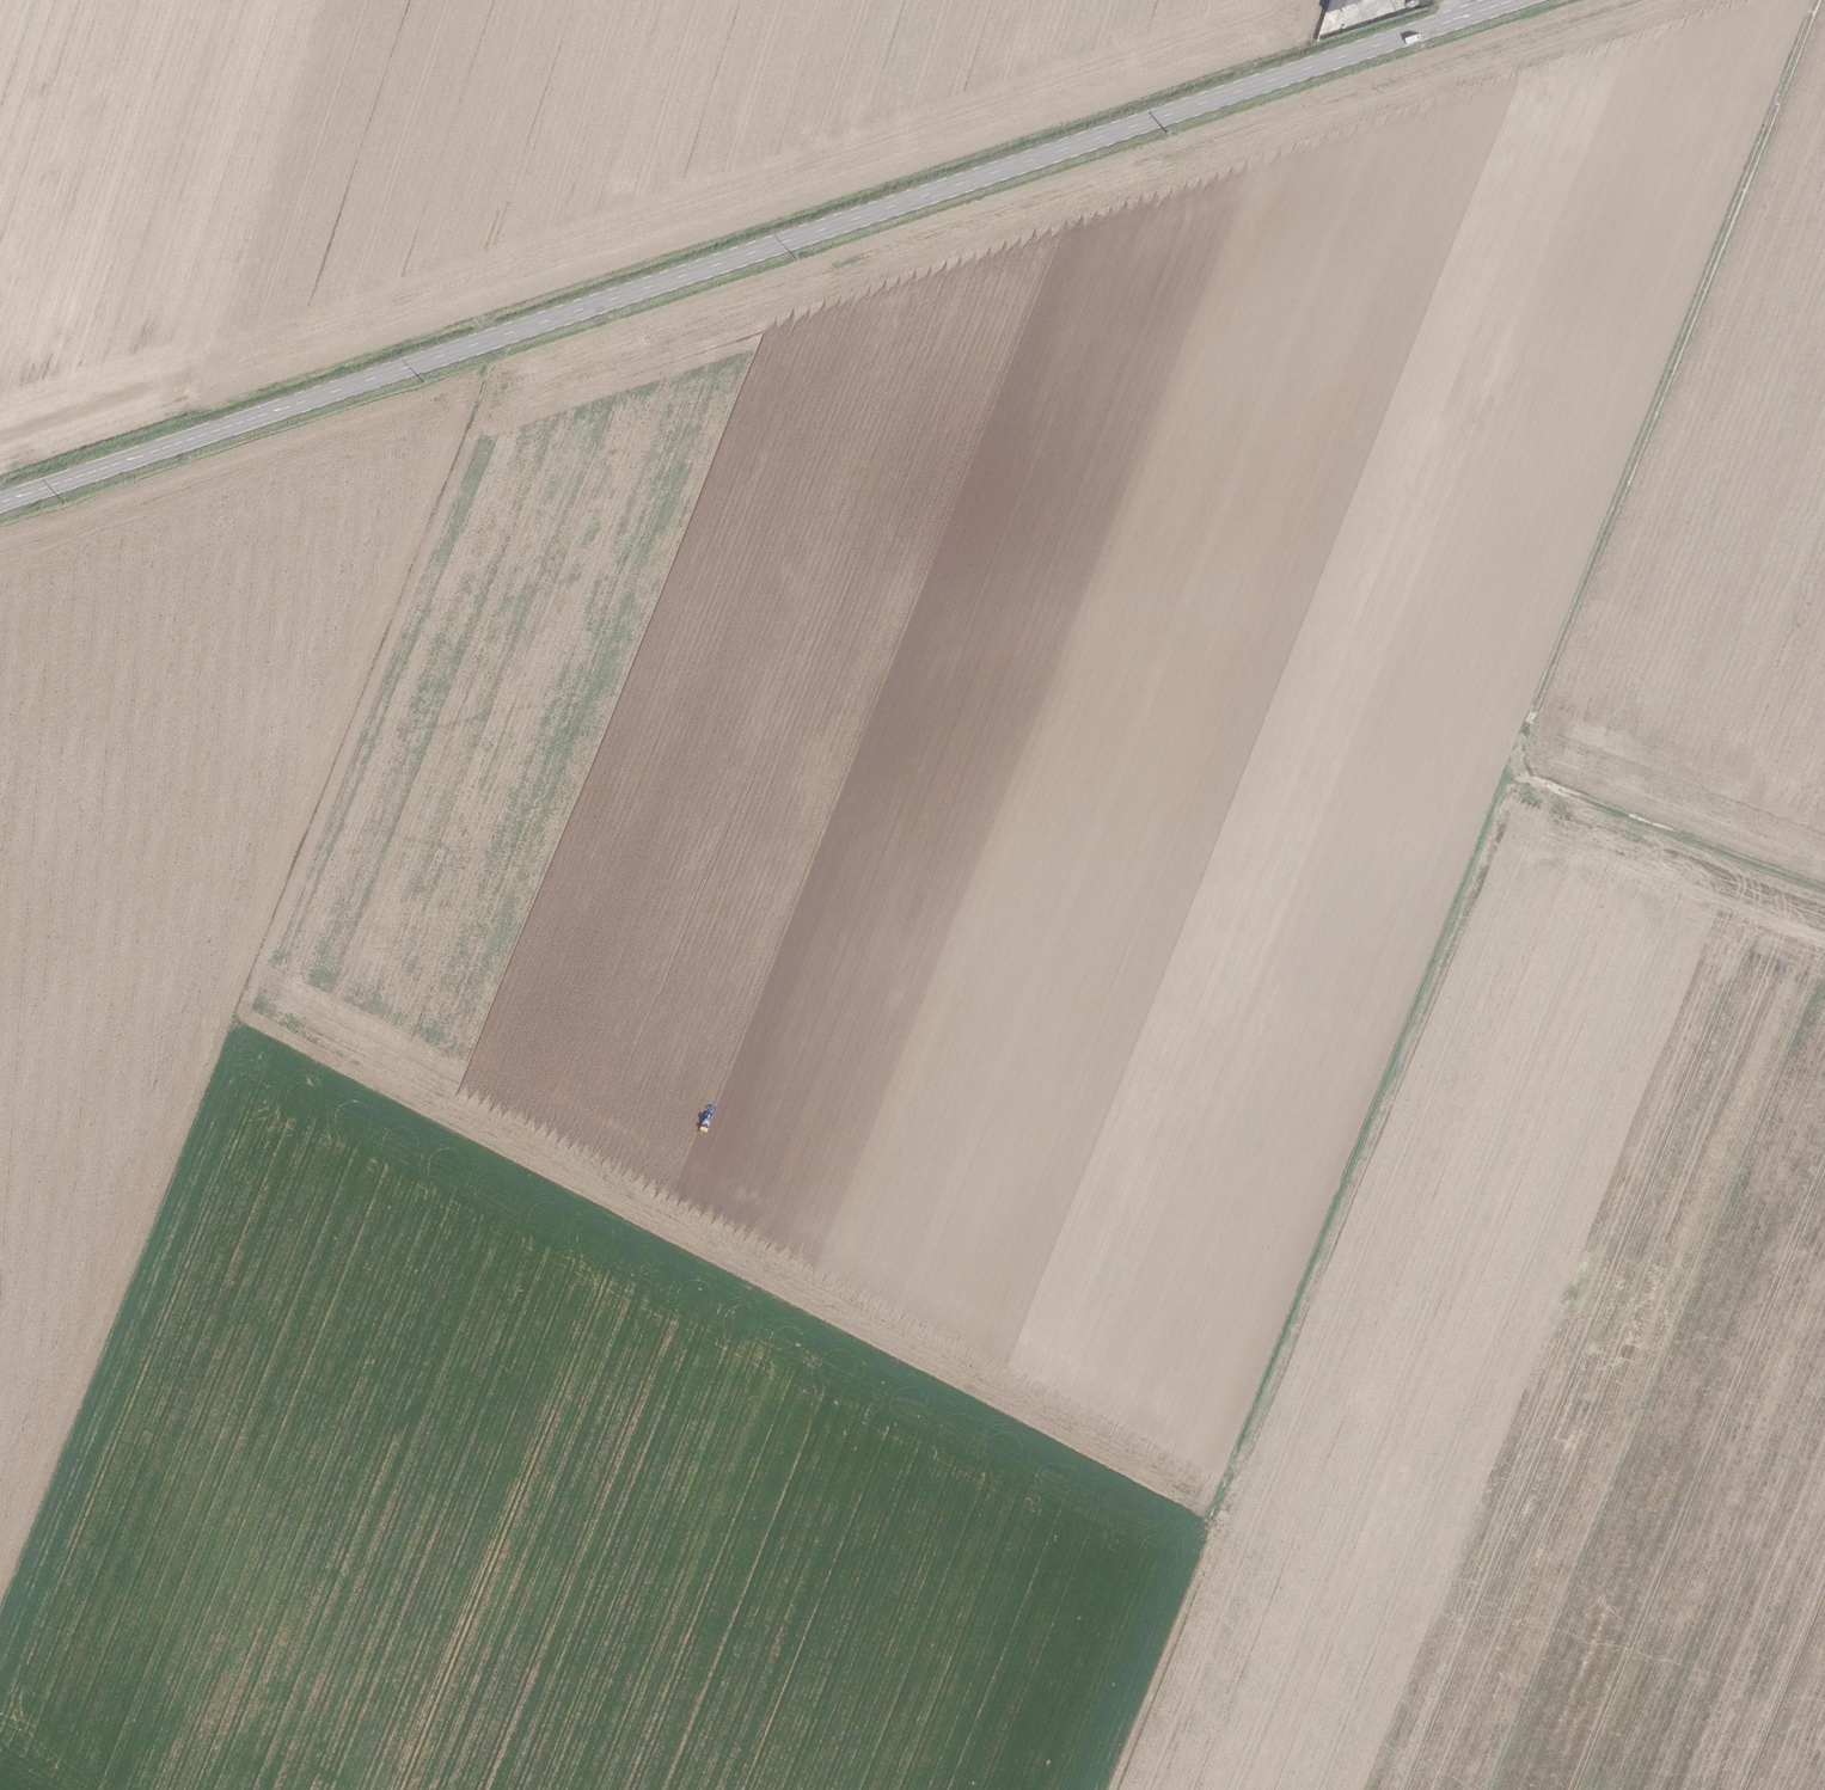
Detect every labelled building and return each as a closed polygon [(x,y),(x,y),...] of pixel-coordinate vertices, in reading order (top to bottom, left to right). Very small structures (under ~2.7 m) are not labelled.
[(1344,12),(1370,0),(1347,0),(1344,12)]
